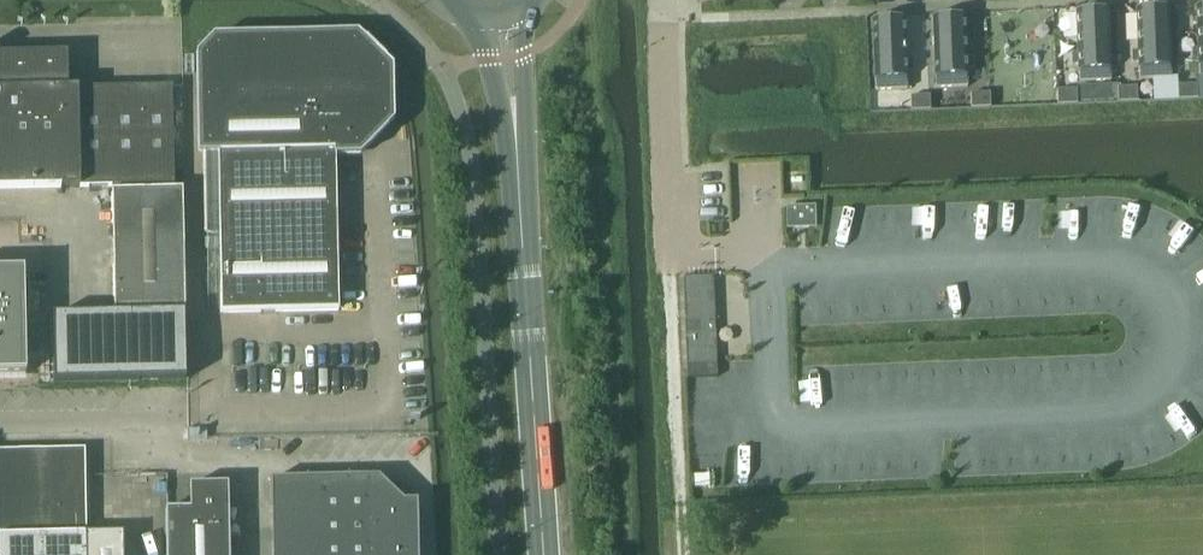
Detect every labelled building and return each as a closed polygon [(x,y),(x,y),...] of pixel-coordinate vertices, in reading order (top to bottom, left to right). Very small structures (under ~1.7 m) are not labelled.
[(1135,10),(1138,80),(1152,79),(1170,78),(1167,9),(1135,10)] [(1075,12),(1078,82),(1110,81),(1107,11),(1075,12)] [(932,18),(935,88),(967,87),(964,17),(932,18)] [(872,21),(875,91),(907,89),(904,20),(872,21)] [(204,233),(205,233),(219,232),(220,313),(338,310),(335,158),(359,157),(394,122),(393,67),(357,33),(213,36),(195,54),(197,155),(202,155),(204,233)] [(111,187),(112,192),(114,314),(51,315),(53,383),(185,381),(184,313),(182,190),(174,190),(174,185),(172,86),(68,88),(68,53),(0,54),(0,188),(111,187)] [(1170,78),(1152,79),(1153,101),(1177,100),(1177,85),(1176,78),(1170,78)] [(1196,85),(1177,85),(1177,100),(1197,99),(1196,85)] [(1117,88),(1117,102),(1137,102),(1136,87),(1117,88)] [(1057,95),(1057,105),(1076,104),(1076,90),(1056,90),(1057,95)] [(970,94),(970,108),(990,108),(989,93),(970,94)] [(929,96),(910,97),(910,111),(929,110),(929,96)] [(813,207),(786,208),(787,228),(792,228),(792,225),(808,224),(808,228),(814,227),(813,207)] [(25,361),(23,271),(0,272),(0,375),(25,374),(25,361)] [(712,276),(683,277),(687,378),(716,377),(712,276)] [(122,533),(86,533),(85,449),(0,450),(0,554),(123,554),(122,533)] [(270,480),(272,553),(418,549),(417,501),(403,501),(378,477),(270,480)] [(228,484),(189,485),(189,509),(166,510),(165,510),(166,554),(229,554),(228,484)]
